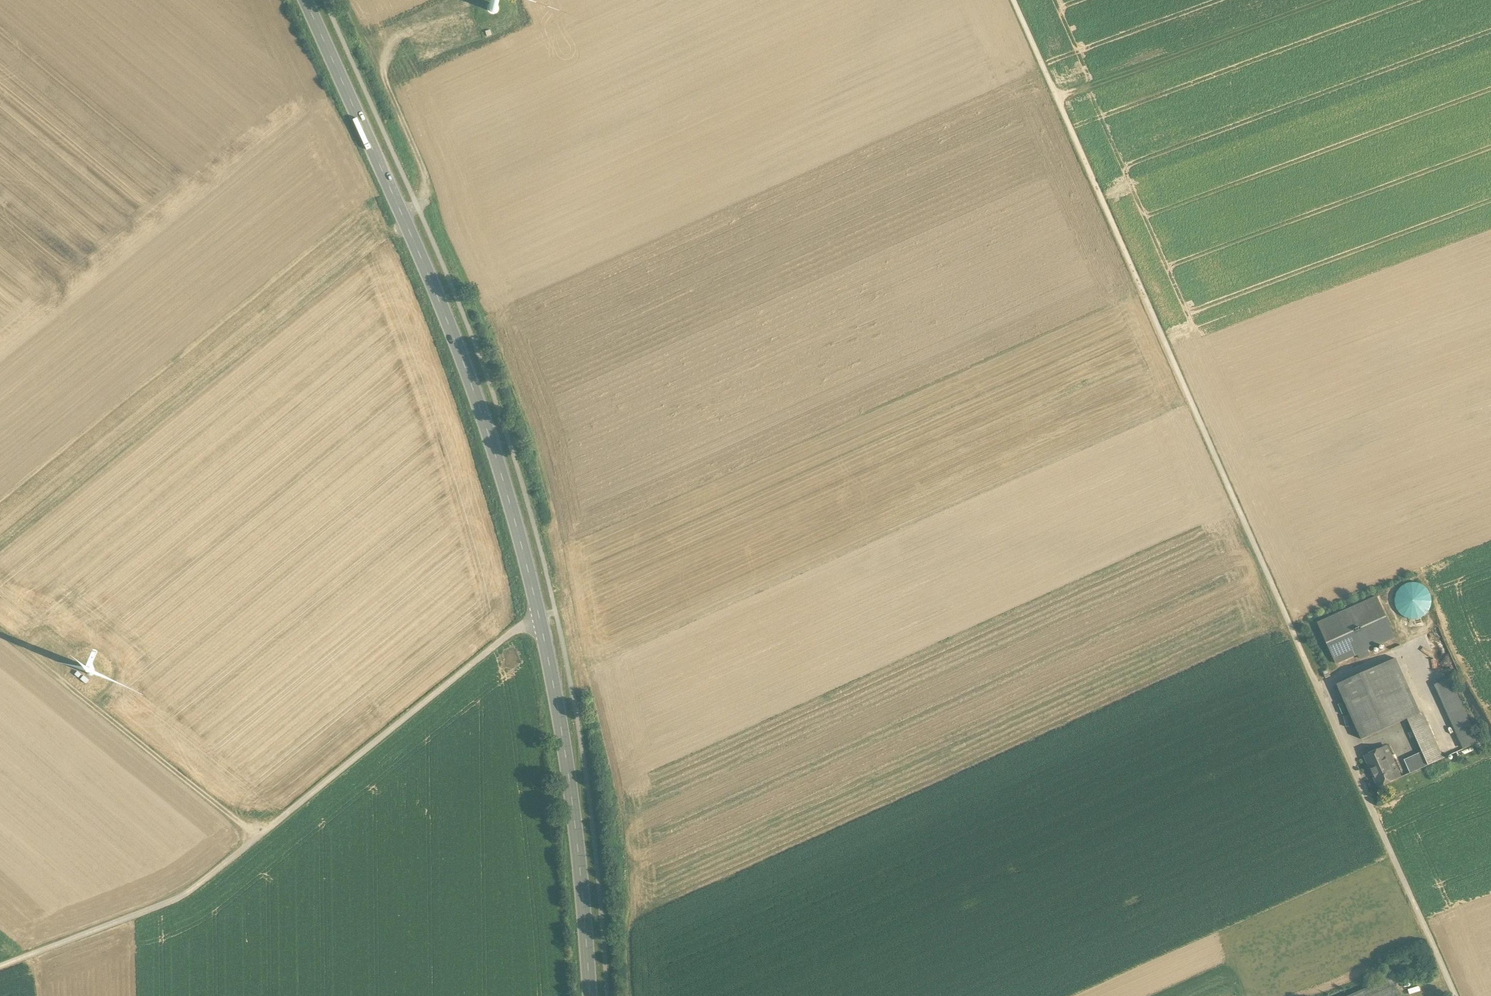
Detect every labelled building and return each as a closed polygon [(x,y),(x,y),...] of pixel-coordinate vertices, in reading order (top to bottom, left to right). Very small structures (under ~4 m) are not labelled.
[(1430,608),(1431,601),(1430,594),(1426,588),(1420,584),(1413,583),(1406,584),(1400,588),(1396,594),(1394,601),(1396,608),(1400,614),(1406,618),(1413,620),(1420,618),(1426,614),(1430,608)] [(1376,598),(1318,624),(1336,664),(1394,638),(1376,598)] [(1383,645),(1372,650),(1375,655),(1386,650),(1383,645)] [(1383,665),(1337,685),(1361,740),(1407,719),(1383,665)] [(1450,673),(1432,681),(1462,750),(1481,742),(1450,673)] [(89,681),(83,676),(80,680),(86,684),(89,681)] [(1423,715),(1408,721),(1422,752),(1428,766),(1442,759),(1423,715)] [(1382,748),(1364,756),(1378,788),(1396,780),(1382,748)] [(1422,752),(1404,760),(1410,774),(1428,766),(1422,752)] [(1352,995),(1398,995),(1391,979),(1352,995)]
